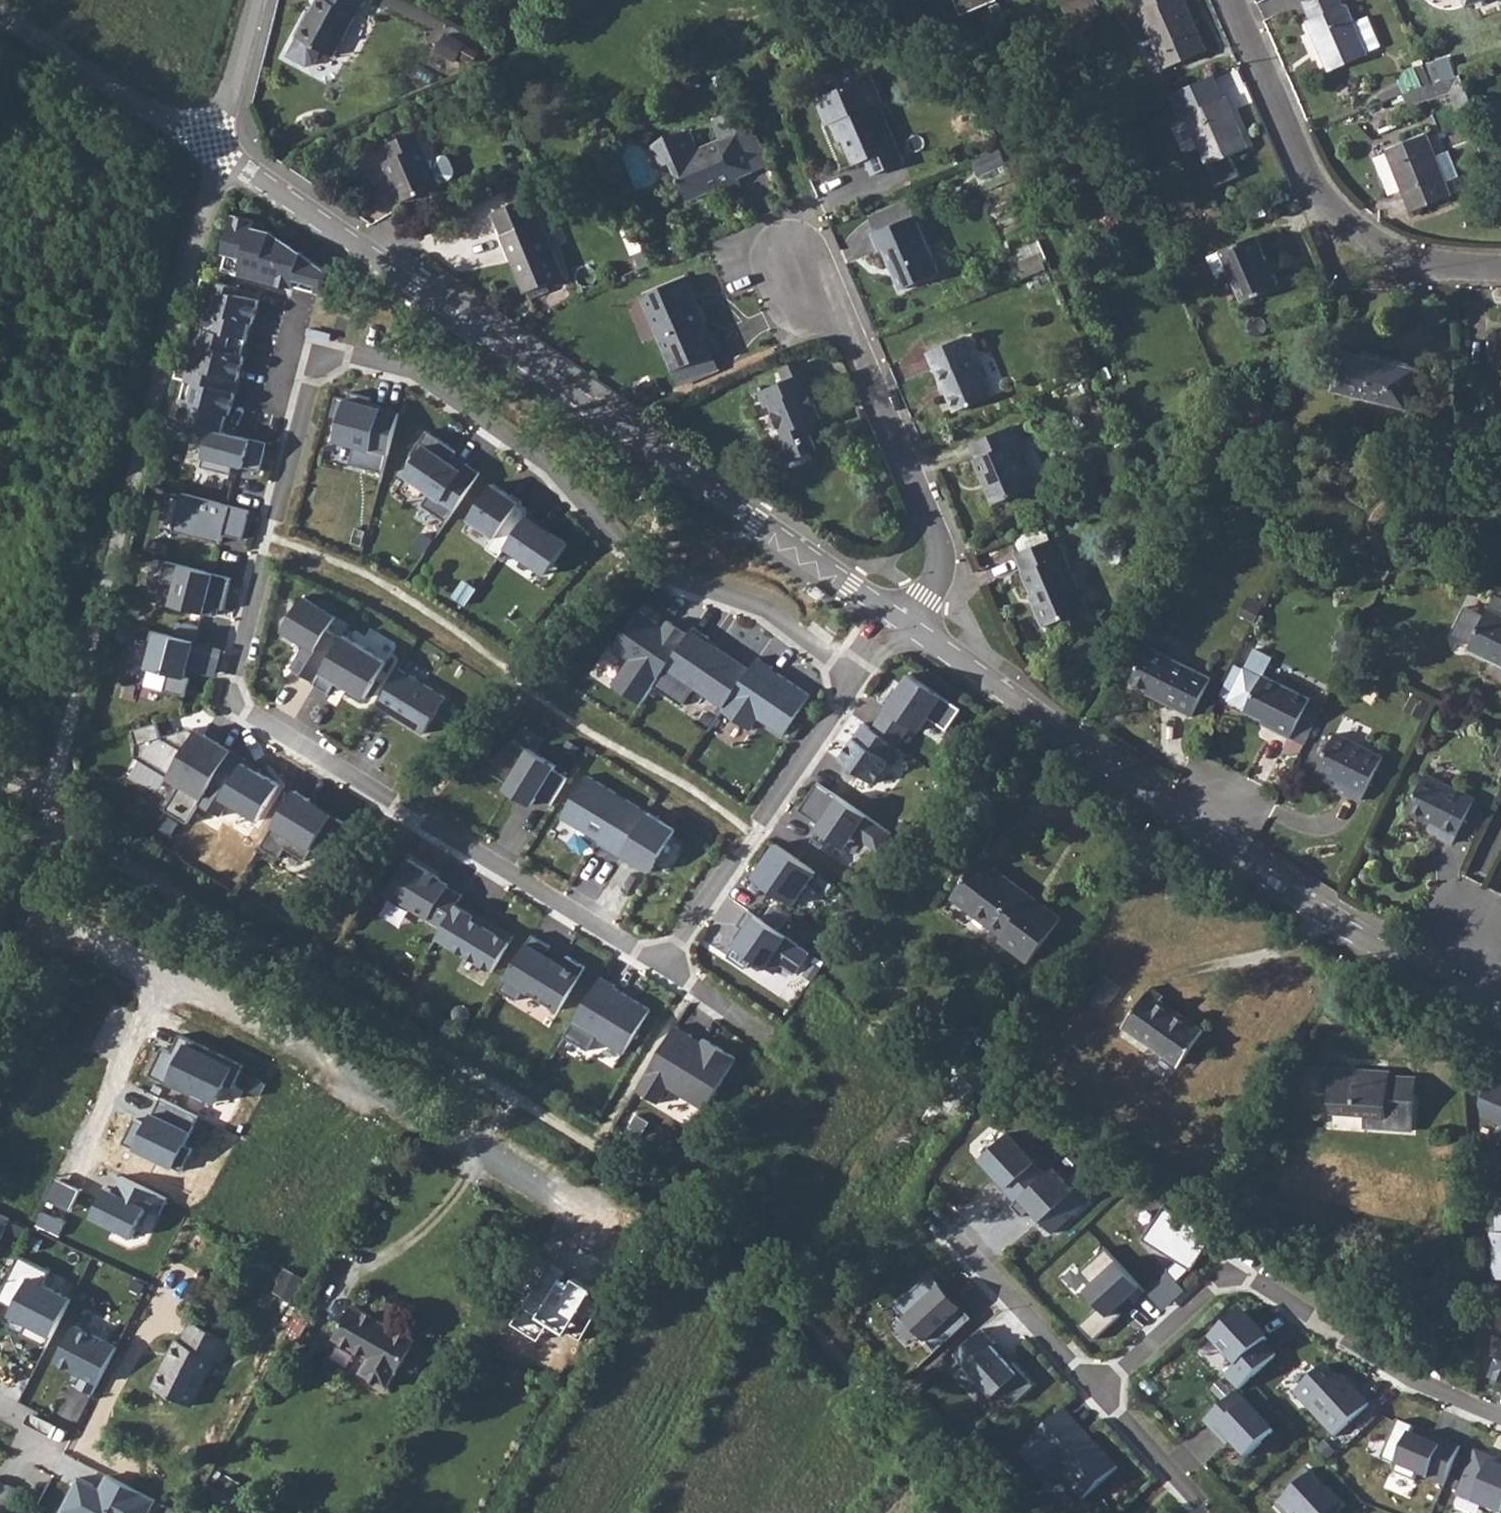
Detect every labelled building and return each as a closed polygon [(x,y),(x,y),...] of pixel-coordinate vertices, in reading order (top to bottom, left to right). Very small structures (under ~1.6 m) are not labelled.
[(364,0),(318,0),(307,21),(304,20),(296,35),(298,36),(288,55),(308,66),(315,64),(323,49),(335,56),(364,0)] [(1058,12),(1088,0),(1054,0),(1058,12)] [(1137,13),(1164,77),(1202,61),(1176,0),(1165,0),(1137,13)] [(1364,67),(1362,61),(1350,32),(1344,17),(1341,19),(1312,32),(1306,35),(1326,83),(1364,67)] [(465,44),(448,34),(439,51),(455,60),(465,44)] [(887,108),(874,82),(821,105),(827,121),(835,117),(839,127),(835,129),(844,151),(849,148),(859,171),(879,163),(884,176),(906,167),(888,127),(871,133),(863,118),(887,108)] [(1428,107),(1461,93),(1457,83),(1424,97),(1428,107)] [(1180,128),(1182,127),(1201,174),(1242,158),(1221,110),(1211,85),(1169,103),(1180,128)] [(740,131),(732,113),(713,121),(721,140),(699,149),(691,131),(665,142),(652,150),(660,169),(673,163),(690,200),(722,187),(725,195),(743,187),(739,178),(757,170),(756,168),(740,131)] [(755,124),(740,131),(756,168),(771,162),(755,124)] [(430,160),(418,131),(384,145),(390,159),(386,161),(403,201),(441,185),(440,184),(430,160)] [(1451,195),(1427,134),(1388,149),(1413,211),(1451,195)] [(986,183),(1013,171),(1006,152),(977,164),(986,183)] [(444,154),(430,160),(440,184),(451,179),(455,175),(456,170),(448,155),(444,154)] [(525,292),(564,277),(541,219),(540,220),(530,197),(494,212),(503,235),(502,235),(525,292)] [(872,217),(878,231),(914,216),(907,202),(872,217)] [(256,220),(233,214),(223,251),(227,253),(222,269),(294,288),(294,286),(321,293),(328,270),(303,253),(293,249),(294,247),(273,233),(254,227),(256,220)] [(940,273),(916,215),(914,216),(878,231),(872,234),(879,251),(884,249),(901,289),(940,273)] [(1280,285),(1258,235),(1210,256),(1219,277),(1233,271),(1246,300),(1280,285)] [(686,277),(643,295),(675,370),(720,351),(713,333),(711,334),(686,277)] [(230,285),(203,278),(200,285),(210,289),(205,310),(208,311),(200,343),(197,342),(191,365),(179,363),(175,377),(187,380),(181,402),(185,403),(180,419),(223,431),(228,414),(230,415),(246,355),(243,355),(251,322),(254,323),(260,300),(228,291),(230,285)] [(992,396),(967,336),(928,353),(935,368),(937,367),(955,411),(992,396)] [(1408,407),(1417,369),(1344,350),(1335,389),(1408,407)] [(814,375),(793,384),(768,394),(775,409),(781,410),(792,437),(784,441),(794,462),(822,451),(812,427),(827,420),(815,392),(822,389),(814,375)] [(337,396),(331,416),(341,419),(335,441),(354,446),(350,464),(383,473),(399,413),(370,405),(372,398),(350,392),(348,399),(337,396)] [(180,419),(176,436),(207,445),(202,467),(231,474),(234,464),(260,471),(268,443),(223,431),(180,419)] [(994,504),(1034,487),(1015,443),(1019,441),(1013,426),(972,442),(979,457),(976,459),(994,504)] [(428,430),(411,455),(417,459),(406,475),(431,493),(422,505),(447,522),(481,472),(467,463),(462,469),(451,461),(458,451),(428,430)] [(521,502),(493,483),(469,519),(495,537),(488,548),(500,557),(507,547),(529,514),(530,512),(519,504),(521,502)] [(250,510),(183,493),(173,531),(222,543),(224,535),(242,539),(250,510)] [(529,514),(507,547),(547,574),(568,544),(542,526),(544,524),(529,514)] [(1088,607),(1058,536),(1049,540),(1043,527),(1018,538),(1023,551),(1016,554),(1036,602),(1033,603),(1044,627),(1088,607)] [(232,578),(167,561),(161,580),(176,584),(171,605),(214,616),(216,608),(224,610),(232,578)] [(1490,608),(1500,614),(1500,598),(1496,595),(1490,608)] [(337,617),(304,597),(284,629),(308,644),(293,668),(316,682),(343,638),(329,630),(337,617)] [(1490,608),(1486,616),(1467,607),(1454,634),(1473,643),(1471,648),(1500,664),(1500,614),(1490,608)] [(653,685),(687,636),(665,621),(659,629),(630,609),(603,648),(624,663),(609,685),(638,706),(653,685)] [(842,627),(832,619),(828,625),(837,632),(842,627)] [(710,637),(694,627),(687,636),(653,685),(683,705),(696,687),(724,707),(749,670),(707,640),(710,637)] [(195,641),(152,630),(149,645),(137,642),(132,660),(149,665),(148,668),(169,673),(164,690),(186,696),(190,678),(185,677),(195,641)] [(316,682),(315,684),(329,693),(336,681),(365,697),(388,661),(345,635),(343,638),(316,682)] [(1212,678),(1149,647),(1132,682),(1161,697),(1160,699),(1192,715),(1212,678)] [(774,667),(758,657),(749,670),(724,707),(722,710),(751,730),(759,718),(783,735),(811,695),(779,673),(775,679),(769,675),(774,667)] [(1309,704),(1311,698),(1265,675),(1264,677),(1245,668),(1230,699),(1248,708),(1247,711),(1276,725),(1274,729),(1292,737),(1295,731),(1309,738),(1322,710),(1309,704)] [(400,669),(378,705),(424,733),(447,697),(400,669)] [(873,729),(898,745),(911,725),(920,730),(944,696),(911,673),(873,729)] [(158,722),(133,730),(137,745),(137,757),(181,784),(165,809),(188,823),(196,809),(221,768),(232,750),(191,726),(190,728),(162,736),(158,722)] [(898,745),(873,729),(865,723),(840,759),(874,783),(900,747),(898,745)] [(1383,757),(1336,733),(1318,769),(1349,784),(1346,792),(1362,800),(1383,757)] [(552,805),(568,777),(554,769),(557,765),(514,739),(502,751),(490,771),(508,783),(505,788),(532,805),(538,796),(552,805)] [(221,768),(196,809),(219,823),(226,812),(254,828),(283,782),(253,764),(243,781),(221,768)] [(1476,798),(1427,773),(1409,810),(1443,828),(1440,836),(1454,842),(1476,798)] [(677,829),(587,775),(561,817),(608,846),(607,848),(621,857),(623,855),(651,872),(677,829)] [(892,833),(818,782),(799,810),(820,824),(817,828),(845,848),(855,834),(879,851),(892,833)] [(296,790),(261,846),(280,858),(286,848),(306,860),(313,849),(325,856),(345,823),(310,801),(311,799),(296,790)] [(817,872),(776,844),(753,877),(794,905),(817,872)] [(1062,918),(981,858),(952,897),(1003,936),(1000,940),(1029,962),(1062,918)] [(440,878),(409,859),(387,894),(443,928),(457,904),(463,896),(438,881),(440,878)] [(457,904),(443,928),(437,937),(493,971),(514,936),(489,921),(485,927),(472,919),(474,915),(457,904)] [(810,952),(749,910),(738,925),(746,930),(728,956),(746,969),(753,958),(775,973),(782,963),(796,973),(810,952)] [(532,934),(499,989),(517,1000),(524,989),(559,1010),(586,967),(567,955),(562,964),(546,954),(551,946),(532,934)] [(1117,983),(1104,974),(1085,999),(1099,1009),(1117,983)] [(614,987),(616,985),(601,976),(564,1036),(588,1051),(596,1038),(623,1054),(650,1009),(634,999),(631,1004),(625,1000),(627,995),(614,987)] [(1180,1065),(1204,1030),(1162,1000),(1164,997),(1151,987),(1123,1026),(1180,1065)] [(676,1025),(637,1090),(659,1103),(669,1088),(705,1110),(737,1058),(705,1038),(701,1044),(691,1038),(693,1036),(676,1025)] [(241,1066),(180,1037),(171,1055),(163,1051),(152,1075),(214,1105),(223,1085),(230,1088),(241,1066)] [(1389,1071),(1327,1067),(1327,1069),(1312,1068),(1310,1097),(1325,1098),(1326,1089),(1336,1091),(1335,1112),(1368,1115),(1367,1126),(1412,1130),(1415,1078),(1389,1076),(1389,1071)] [(1493,1073),(1481,1102),(1483,1116),(1500,1124),(1500,1076),(1493,1073)] [(184,1142),(196,1118),(160,1101),(152,1117),(148,1115),(143,1125),(136,1122),(125,1144),(182,1172),(194,1147),(184,1142)] [(1046,1173),(1009,1132),(982,1157),(1008,1185),(1004,1189),(1016,1201),(1046,1173)] [(1087,1202),(1053,1167),(1046,1173),(1016,1201),(1012,1205),(1022,1216),(1031,1208),(1054,1233),(1087,1202)] [(157,1216),(165,1198),(120,1178),(113,1193),(100,1188),(85,1220),(128,1238),(141,1209),(157,1216)] [(1214,1235),(1165,1204),(1143,1239),(1178,1260),(1168,1270),(1172,1274),(1150,1295),(1161,1307),(1183,1286),(1178,1280),(1191,1268),(1192,1270),(1214,1235)] [(1147,1291),(1106,1248),(1081,1271),(1092,1284),(1086,1290),(1101,1306),(1080,1325),(1094,1339),(1123,1313),(1117,1307),(1128,1297),(1134,1303),(1147,1291)] [(17,1308),(14,1316),(54,1337),(81,1285),(20,1256),(0,1299),(17,1308)] [(305,1277),(288,1269),(276,1291),(294,1300),(305,1277)] [(931,1273),(896,1305),(936,1350),(973,1317),(931,1273)] [(578,1339),(598,1305),(570,1288),(567,1293),(541,1278),(513,1326),(535,1339),(543,1326),(559,1335),(564,1331),(578,1339)] [(416,1339),(354,1304),(335,1338),(370,1357),(361,1372),(389,1387),(416,1339)] [(1242,1311),(1212,1339),(1237,1366),(1226,1376),(1239,1390),(1277,1355),(1265,1342),(1268,1339),(1242,1311)] [(221,1362),(232,1341),(192,1321),(182,1341),(178,1339),(153,1386),(192,1406),(216,1360),(221,1362)] [(80,1323),(59,1360),(91,1379),(113,1341),(80,1323)] [(982,1329),(946,1362),(969,1387),(979,1378),(994,1395),(1001,1388),(1015,1402),(1034,1384),(1013,1362),(1011,1364),(993,1346),(996,1343),(982,1329)] [(1491,1374),(1500,1378),(1500,1350),(1491,1374)] [(1326,1364),(1295,1393),(1334,1437),(1370,1404),(1349,1381),(1346,1384),(1326,1364)] [(1274,1431),(1237,1392),(1204,1422),(1226,1446),(1231,1441),(1246,1457),(1274,1431)] [(1058,1415),(1018,1452),(1050,1486),(1060,1476),(1082,1500),(1118,1468),(1085,1432),(1079,1438),(1058,1415)] [(1413,1427),(1398,1420),(1381,1459),(1396,1465),(1393,1472),(1414,1481),(1417,1474),(1444,1486),(1460,1446),(1435,1434),(1431,1442),(1411,1433),(1413,1427)] [(1496,1512),(1500,1512),(1500,1461),(1475,1450),(1455,1496),(1496,1512)] [(1307,1468),(1287,1487),(1292,1492),(1276,1506),(1283,1512),(1332,1512),(1341,1504),(1307,1468)] [(63,1511),(66,1512),(154,1512),(160,1501),(107,1475),(100,1489),(80,1477),(63,1511)]
